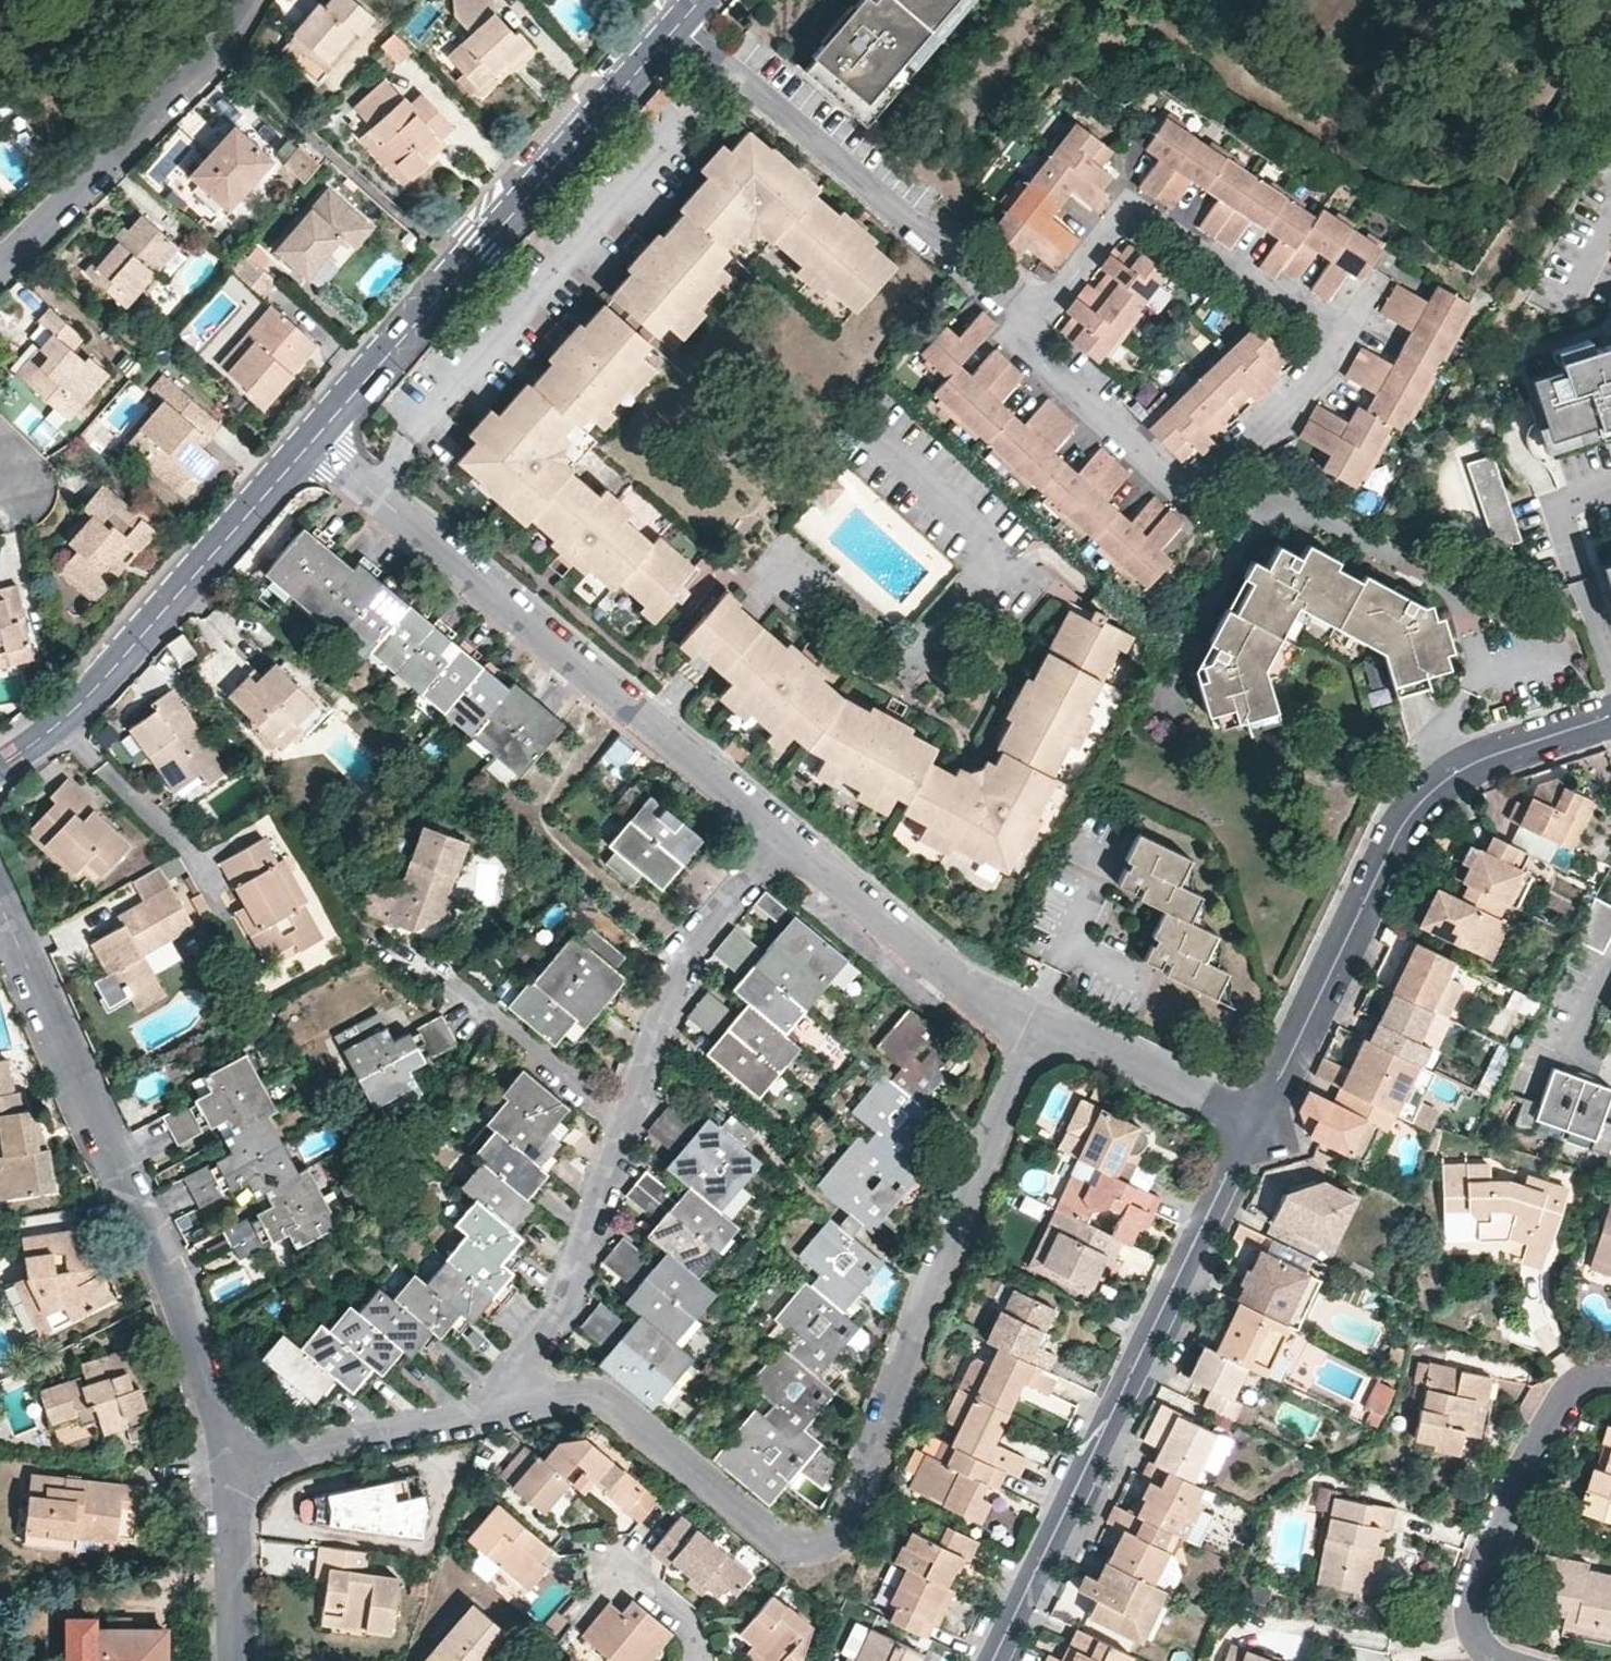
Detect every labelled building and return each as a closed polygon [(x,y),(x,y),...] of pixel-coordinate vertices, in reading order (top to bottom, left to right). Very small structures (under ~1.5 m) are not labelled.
[(292,32),(293,32),(331,64),(332,65),(375,16),(357,0),(328,0),(324,4),(320,0),(305,17),(292,32)] [(484,0),(451,0),(452,14),(470,33),(446,54),(462,71),(476,86),(505,61),(512,68),(519,61),(535,46),(517,28),(513,32),(493,9),(484,0)] [(493,9),(492,0),(484,0),(493,9)] [(810,56),(813,59),(803,70),(865,124),(972,0),(859,0),(810,56)] [(410,49),(392,29),(379,44),(396,62),(410,49)] [(331,64),(293,32),(278,49),(291,60),(300,50),(325,71),(331,64)] [(476,86),(462,71),(454,78),(468,93),(476,86)] [(353,106),(371,126),(383,139),(379,144),(409,177),(426,160),(421,154),(413,146),(431,130),(439,138),(453,125),(422,90),(408,104),(385,78),(353,106)] [(1155,199),(1196,135),(1167,116),(1144,150),(1157,158),(1163,162),(1159,167),(1154,164),(1141,183),(1138,188),(1155,199)] [(1074,123),(1052,151),(1102,190),(1111,179),(1102,172),(1100,170),(1113,154),(1074,123)] [(215,147),(191,174),(227,206),(270,158),(234,125),(215,147)] [(383,139),(371,126),(359,137),(401,183),(409,177),(379,144),(383,139)] [(632,272),(630,270),(609,292),(656,333),(666,322),(679,308),(686,314),(697,302),(714,282),(707,276),(719,262),(728,252),(725,248),(735,237),(742,228),(764,226),(774,236),(801,260),(804,256),(817,268),(830,279),(827,283),(855,307),(894,261),(870,240),(868,242),(856,233),(863,225),(857,220),(851,215),(844,223),(835,215),(837,211),(813,191),(789,171),(795,165),(772,145),(770,147),(747,127),(729,149),(735,154),(724,167),(718,174),(725,180),(719,187),(705,175),(676,208),(681,211),(660,235),(662,237),(652,249),(645,242),(640,248),(634,254),(642,260),(632,272)] [(413,146),(421,154),(431,145),(439,138),(431,130),(413,146)] [(1190,181),(1203,190),(1226,155),(1196,135),(1155,199),(1171,210),(1187,186),(1181,181),(1183,177),(1190,181)] [(720,141),(709,153),(724,167),(735,154),(729,149),(720,141)] [(284,164),(303,181),(319,162),(300,145),(284,164)] [(1097,213),(1110,197),(1102,190),(1052,151),(1029,179),(1061,204),(1070,192),(1075,186),(1080,190),(1075,197),(1097,213)] [(696,168),(705,175),(719,187),(725,180),(718,174),(724,167),(709,153),(703,160),(696,168)] [(1226,155),(1203,190),(1217,199),(1223,203),(1220,208),(1214,204),(1198,228),(1214,239),(1257,175),(1226,155)] [(1163,162),(1157,158),(1155,161),(1154,164),(1159,167),(1163,162)] [(818,185),(795,165),(789,171),(813,191),(818,185)] [(1250,221),(1264,230),(1287,195),(1257,175),(1214,239),(1231,250),(1247,226),(1241,222),(1245,217),(1250,221)] [(1189,183),(1190,181),(1183,177),(1181,181),(1187,186),(1189,183)] [(1029,179),(1007,208),(1066,253),(1077,239),(1054,222),(1049,228),(1045,225),(1050,218),(1061,204),(1029,179)] [(327,185),(272,247),(304,275),(328,248),(339,235),(352,246),(371,224),(327,185)] [(1075,186),(1070,192),(1072,194),(1075,197),(1080,190),(1075,186)] [(1258,268),(1274,279),(1280,270),(1317,214),(1287,195),(1264,230),(1278,239),(1284,243),(1281,248),(1274,244),(1258,268)] [(1223,203),(1217,199),(1216,201),(1214,204),(1220,208),(1223,203)] [(842,206),(837,211),(835,215),(844,223),(851,215),(842,206)] [(1066,253),(1007,208),(985,236),(1017,260),(1026,249),(1030,243),(1035,247),(1031,252),(1053,270),(1066,253)] [(1350,229),(1321,209),(1317,214),(1280,270),(1297,281),(1313,256),(1307,252),(1310,247),(1316,251),(1330,260),(1350,229)] [(108,251),(102,245),(82,268),(119,301),(150,267),(155,270),(177,246),(178,245),(141,212),(129,228),(108,251)] [(1248,224),(1250,221),(1245,217),(1241,222),(1247,226),(1248,224)] [(1052,220),(1050,218),(1045,225),(1049,228),(1054,222),(1052,220)] [(109,237),(102,245),(108,251),(129,228),(122,222),(109,237)] [(874,235),(863,225),(856,233),(868,242),(870,240),(874,235)] [(770,241),(774,236),(764,226),(742,228),(735,237),(741,242),(746,234),(762,233),(770,241)] [(1380,248),(1350,229),(1330,260),(1310,290),(1326,301),(1342,276),(1336,272),(1340,267),(1346,271),(1359,280),(1370,264),(1380,248)] [(655,230),(645,242),(652,249),(662,237),(660,235),(655,230)] [(1284,243),(1278,239),(1276,241),(1274,244),(1281,248),(1284,243)] [(1030,243),(1026,249),(1028,251),(1031,252),(1035,247),(1030,243)] [(1168,273),(1144,254),(1130,243),(1116,259),(1113,257),(1110,255),(1100,268),(1144,303),(1168,273)] [(185,253),(177,246),(155,270),(163,277),(185,253)] [(1315,253),(1316,251),(1310,247),(1307,252),(1313,256),(1315,253)] [(230,263),(229,264),(263,294),(277,278),(244,248),(230,263)] [(625,265),(630,270),(632,272),(642,260),(634,254),(625,265)] [(792,269),(806,281),(817,268),(804,256),(801,260),(792,269)] [(734,276),(719,262),(707,276),(714,282),(723,290),(734,276)] [(150,267),(119,301),(124,305),(155,270),(150,267)] [(1344,274),(1346,271),(1340,267),(1336,272),(1342,276),(1344,274)] [(819,292),(827,283),(830,279),(817,268),(806,281),(819,292)] [(1083,303),(1121,332),(1144,303),(1100,268),(1086,285),(1090,288),(1093,290),(1083,303)] [(1470,303),(1437,285),(1428,301),(1424,308),(1419,305),(1422,298),(1396,284),(1388,299),(1453,335),(1470,303)] [(1060,332),(1098,362),(1121,332),(1083,303),(1077,298),(1065,313),(1069,316),(1072,318),(1060,332)] [(1425,300),(1422,298),(1419,305),(1424,308),(1428,301),(1425,300)] [(1453,335),(1388,299),(1380,313),(1406,328),(1409,323),(1414,325),(1411,331),(1402,348),(1435,367),(1453,335)] [(480,443),(474,439),(456,459),(477,478),(474,481),(500,503),(505,496),(527,515),(552,537),(556,533),(566,542),(560,550),(566,555),(573,561),(579,553),(589,564),(588,567),(610,587),(617,580),(643,603),(648,596),(663,609),(674,596),(670,592),(679,581),(694,563),(676,548),(659,533),(651,541),(624,517),(618,524),(604,512),(591,501),(597,494),(569,471),(555,460),(553,444),(563,433),(572,422),(576,425),(587,414),(598,401),(605,407),(626,383),(635,372),(628,366),(640,353),(649,342),(603,301),(582,324),(584,326),(574,338),(567,331),(561,338),(555,345),(562,351),(553,362),(550,360),(530,385),(525,380),(497,412),(512,424),(506,432),(497,424),(490,431),(480,443)] [(318,342),(273,302),(247,331),(254,337),(227,368),(265,402),(289,375),(318,342)] [(706,310),(697,302),(686,314),(696,322),(706,310)] [(49,355),(25,382),(56,409),(71,393),(81,403),(109,371),(87,353),(84,358),(71,346),(81,335),(49,306),(38,318),(53,332),(43,343),(40,347),(43,350),(49,355)] [(679,308),(666,322),(683,336),(696,322),(686,314),(679,308)] [(995,322),(981,309),(961,331),(967,337),(962,342),(956,337),(950,331),(945,327),(920,353),(946,376),(957,364),(982,337),(995,322)] [(440,337),(453,320),(447,316),(434,332),(440,337)] [(577,320),(567,331),(574,338),(584,326),(582,324),(577,320)] [(1414,325),(1409,323),(1406,328),(1409,330),(1411,331),(1414,325)] [(1288,358),(1256,325),(1229,351),(1267,390),(1279,378),(1276,375),(1273,373),(1288,358)] [(247,331),(219,361),(227,368),(254,337),(247,331)] [(961,331),(956,337),(962,342),(967,337),(961,331)] [(1602,345),(1608,343),(1610,350),(1610,331),(1599,334),(1602,345)] [(1555,360),(1560,358),(1592,348),(1589,337),(1552,349),(1555,360)] [(1530,375),(1544,421),(1549,436),(1575,428),(1598,421),(1599,425),(1610,422),(1610,350),(1608,343),(1602,345),(1592,348),(1560,358),(1562,365),(1530,375)] [(545,356),(550,360),(553,362),(562,351),(555,345),(545,356)] [(1435,367),(1402,348),(1392,365),(1388,371),(1383,368),(1387,362),(1361,347),(1358,352),(1353,362),(1417,398),(1435,367)] [(932,392),(959,416),(1008,362),(994,349),(974,371),(980,376),(976,380),(970,375),(957,364),(946,376),(932,392)] [(19,377),(25,382),(49,355),(43,350),(19,377)] [(1267,390),(1229,351),(1202,377),(1235,410),(1247,399),(1249,396),(1252,399),(1255,402),(1267,390)] [(655,366),(640,353),(628,366),(635,372),(644,379),(655,366)] [(986,440),(1011,413),(1001,404),(995,398),(999,394),(1005,399),(1025,377),(1008,362),(959,416),(986,440)] [(1417,398),(1353,362),(1345,375),(1371,390),(1374,384),(1380,387),(1376,393),(1366,411),(1391,425),(1399,430),(1417,398)] [(1390,364),(1387,362),(1383,368),(1388,371),(1392,365),(1390,364)] [(972,373),(970,375),(976,380),(980,376),(974,371),(972,373)] [(124,445),(176,488),(191,470),(199,477),(217,456),(200,443),(195,439),(202,432),(208,437),(220,422),(162,372),(151,387),(164,399),(124,445)] [(644,379),(635,372),(626,383),(635,390),(644,379)] [(1235,410),(1202,377),(1175,403),(1214,444),(1227,431),(1223,427),(1220,424),(1235,410)] [(1380,387),(1374,384),(1371,390),(1374,391),(1376,393),(1380,387)] [(71,393),(56,409),(67,419),(81,403),(71,393)] [(995,398),(1001,404),(1003,401),(1005,399),(999,394),(995,398)] [(1024,424),(1011,413),(986,440),(1013,464),(1062,411),(1047,398),(1028,419),(1034,424),(1029,429),(1024,424)] [(614,414),(605,407),(598,401),(587,414),(603,427),(614,414)] [(1214,444),(1175,403),(1148,430),(1181,463),(1195,449),(1198,452),(1201,456),(1214,444)] [(482,413),(477,419),(490,431),(497,424),(506,432),(512,424),(497,412),(489,405),(482,413)] [(1391,425),(1366,411),(1357,406),(1347,423),(1344,429),(1338,426),(1342,420),(1316,405),(1308,420),(1373,457),(1391,425)] [(1062,411),(1013,464),(1039,488),(1064,461),(1053,451),(1046,445),(1050,440),(1057,446),(1077,425),(1062,411)] [(465,431),(474,439),(480,443),(490,431),(477,419),(465,431)] [(1026,422),(1024,424),(1029,429),(1034,424),(1028,419),(1026,422)] [(1373,457),(1308,420),(1299,435),(1326,450),(1330,444),(1335,447),(1332,453),(1322,470),(1355,488),(1373,457)] [(1344,421),(1342,420),(1338,426),(1344,429),(1347,423),(1344,421)] [(1549,436),(1544,421),(1535,424),(1543,450),(1578,439),(1575,428),(1549,436)] [(1599,425),(1603,436),(1610,433),(1610,422),(1599,425)] [(568,437),(563,433),(553,444),(555,460),(569,471),(572,466),(564,459),(560,445),(568,437)] [(1046,445),(1053,451),(1055,448),(1057,446),(1050,440),(1046,445)] [(1335,447),(1330,444),(1326,450),(1329,451),(1332,453),(1335,447)] [(1077,473),(1064,461),(1039,488),(1066,513),(1115,459),(1101,447),(1081,469),(1087,474),(1083,478),(1077,473)] [(1493,453),(1467,462),(1496,548),(1522,539),(1493,453)] [(1115,459),(1066,513),(1093,536),(1117,509),(1107,500),(1100,494),(1104,489),(1111,495),(1130,474),(1115,459)] [(803,487),(816,498),(835,477),(823,466),(803,487)] [(1079,471),(1077,473),(1083,478),(1087,474),(1081,469),(1079,471)] [(191,470),(176,488),(184,495),(199,477),(191,470)] [(835,477),(816,498),(824,506),(845,485),(835,477)] [(76,548),(63,563),(98,593),(119,569),(107,560),(123,542),(134,552),(155,528),(101,482),(81,505),(90,513),(66,540),(76,548)] [(605,485),(597,494),(591,501),(604,512),(617,496),(605,485)] [(1100,494),(1107,500),(1109,498),(1111,495),(1104,489),(1100,494)] [(1130,521),(1117,509),(1093,536),(1120,561),(1168,508),(1153,495),(1134,516),(1139,521),(1135,526),(1130,521)] [(505,496),(500,503),(521,522),(527,515),(505,496)] [(617,496),(604,512),(618,524),(624,517),(631,508),(617,496)] [(1168,508),(1120,561),(1148,586),(1172,560),(1160,549),(1153,543),(1157,538),(1164,545),(1184,523),(1168,508)] [(1131,519),(1130,521),(1135,526),(1139,521),(1134,516),(1131,519)] [(288,593),(328,546),(334,539),(322,528),(315,535),(309,531),(303,525),(262,572),(288,593)] [(549,540),(560,550),(566,542),(556,533),(552,537),(549,540)] [(1153,543),(1160,549),(1162,547),(1164,545),(1157,538),(1153,543)] [(107,560),(119,569),(126,562),(134,552),(123,542),(107,560)] [(1307,542),(1300,554),(1294,566),(1303,570),(1306,562),(1310,564),(1317,547),(1307,542)] [(1294,566),(1300,554),(1278,543),(1267,565),(1252,557),(1244,574),(1252,577),(1236,609),(1227,604),(1215,628),(1223,633),(1224,630),(1230,632),(1228,635),(1235,639),(1230,649),(1217,643),(1212,655),(1201,659),(1205,672),(1198,676),(1207,711),(1213,709),(1217,722),(1245,713),(1277,704),(1268,673),(1279,652),(1270,648),(1275,638),(1284,642),(1290,630),(1282,626),(1286,616),(1295,620),(1306,600),(1309,602),(1314,591),(1343,605),(1373,621),(1367,631),(1387,641),(1398,678),(1430,667),(1455,660),(1450,646),(1458,643),(1447,609),(1440,611),(1435,596),(1420,601),(1420,599),(1403,591),(1401,596),(1398,594),(1394,602),(1389,599),(1395,587),(1362,571),(1359,578),(1348,572),(1335,566),(1338,558),(1317,547),(1310,564),(1306,562),(1303,570),(1294,566)] [(335,552),(328,546),(288,593),(313,613),(358,559),(345,549),(340,556),(335,552)] [(364,552),(358,559),(313,613),(338,634),(383,581),(376,575),(370,570),(377,563),(364,552)] [(584,570),(588,567),(589,564),(579,553),(573,561),(584,570)] [(1600,562),(1610,596),(1610,559),(1600,562)] [(98,593),(63,563),(56,570),(91,601),(98,593)] [(389,573),(383,581),(338,634),(364,655),(369,648),(408,601),(401,596),(395,591),(401,583),(389,573)] [(1399,578),(1395,587),(1389,599),(1394,602),(1398,594),(1401,596),(1403,591),(1420,599),(1420,601),(1435,596),(1399,578)] [(688,589),(679,581),(670,592),(674,596),(679,599),(688,589)] [(29,657),(19,618),(24,617),(16,582),(0,586),(0,664),(29,657)] [(724,673),(764,626),(736,603),(740,598),(735,594),(726,587),(717,598),(705,611),(683,637),(697,649),(724,673)] [(1314,591),(1309,602),(1338,616),(1343,605),(1314,591)] [(700,606),(705,611),(717,598),(711,593),(700,606)] [(414,594),(408,601),(369,648),(394,669),(433,623),(427,617),(421,613),(427,605),(414,594)] [(652,621),(663,609),(648,596),(643,603),(637,609),(652,621)] [(784,643),(764,626),(724,673),(731,678),(744,689),(737,698),(749,708),(771,727),(779,718),(791,729),(808,744),(825,753),(841,761),(835,773),(858,786),(873,793),(880,781),(895,789),(908,796),(901,809),(923,820),(953,836),(950,843),(979,859),(982,856),(1006,869),(1019,844),(1015,843),(1023,828),(1030,814),(1034,815),(1056,776),(1052,774),(1068,743),(1061,740),(1069,724),(1078,707),(1084,710),(1117,646),(1109,641),(1117,625),(1103,618),(1101,623),(1086,615),(1066,605),(1054,629),(1029,676),(1032,678),(1026,692),(1017,687),(1013,693),(1010,699),(1019,704),(1013,716),(1009,715),(996,740),(1001,743),(991,760),(986,771),(964,777),(953,771),(927,757),(935,743),(907,729),(905,732),(894,727),(898,717),(891,713),(883,708),(878,719),(866,712),(868,707),(842,693),(819,674),(817,677),(806,668),(814,658),(808,654),(800,647),(793,656),(781,647),(784,643)] [(1091,605),(1086,615),(1101,623),(1103,618),(1106,613),(1091,605)] [(1338,616),(1367,631),(1373,621),(1343,605),(1338,616)] [(440,615),(433,623),(394,669),(420,691),(458,644),(452,638),(446,634),(452,626),(440,615)] [(1290,630),(1295,620),(1286,616),(1282,626),(1290,630)] [(1132,633),(1117,625),(1109,641),(1117,646),(1124,650),(1132,633)] [(1223,633),(1215,628),(1210,639),(1217,643),(1230,649),(1235,639),(1228,635),(1230,632),(1224,630),(1223,633)] [(182,631),(165,642),(179,661),(195,650),(182,631)] [(464,636),(458,644),(420,691),(445,711),(484,665),(476,659),(470,654),(476,646),(464,636)] [(697,649),(683,637),(677,643),(692,655),(697,649)] [(789,637),(784,643),(781,647),(793,656),(800,647),(789,637)] [(1279,652),(1284,642),(1275,638),(1270,648),(1279,652)] [(490,657),(484,665),(445,711),(469,732),(508,686),(502,681),(496,676),(502,668),(490,657)] [(825,667),(814,658),(806,668),(817,677),(819,674),(825,667)] [(246,672),(226,693),(280,746),(300,727),(295,722),(316,701),(273,659),(263,669),(254,679),(246,672)] [(1434,679),(1430,667),(1398,678),(1402,689),(1434,679)] [(1024,674),(1017,687),(1026,692),(1032,678),(1029,676),(1024,674)] [(514,678),(508,686),(469,732),(495,754),(540,700),(532,693),(514,678)] [(744,689),(731,678),(718,695),(730,705),(737,698),(744,689)] [(154,709),(129,726),(174,789),(199,770),(207,782),(227,767),(170,687),(159,695),(149,702),(154,709)] [(742,716),(749,708),(737,698),(730,705),(742,716)] [(1003,711),(1009,715),(1013,716),(1019,704),(1010,699),(1003,711)] [(519,774),(564,720),(550,709),(540,700),(495,754),(519,774)] [(871,701),(868,707),(866,712),(878,719),(883,708),(871,701)] [(1281,714),(1277,704),(1245,713),(1249,724),(1281,714)] [(1093,715),(1084,710),(1078,707),(1069,724),(1084,731),(1093,715)] [(910,723),(898,717),(894,727),(905,732),(907,729),(910,723)] [(777,746),(791,729),(779,718),(771,727),(765,735),(777,746)] [(1061,740),(1068,743),(1076,747),(1084,731),(1069,724),(1061,740)] [(618,736),(602,757),(621,772),(638,750),(618,736)] [(830,782),(835,773),(841,761),(825,753),(814,772),(830,782)] [(957,764),(953,771),(964,777),(986,771),(991,760),(984,756),(979,766),(972,767),(964,768),(957,764)] [(27,829),(42,844),(49,836),(79,864),(85,858),(100,873),(128,842),(92,808),(95,804),(66,777),(57,786),(49,795),(54,799),(27,829)] [(1563,844),(1587,797),(1576,792),(1569,789),(1564,778),(1542,785),(1537,797),(1532,807),(1524,804),(1520,802),(1512,818),(1563,844)] [(885,810),(895,789),(880,781),(873,793),(869,802),(885,810)] [(854,793),(869,802),(873,793),(858,786),(854,793)] [(649,792),(628,817),(695,872),(705,859),(691,848),(696,843),(701,836),(649,792)] [(1532,807),(1537,797),(1530,793),(1524,804),(1532,807)] [(1599,802),(1587,797),(1563,844),(1576,850),(1599,802)] [(1044,820),(1034,815),(1030,814),(1023,828),(1036,834),(1044,820)] [(695,872),(628,817),(607,842),(615,849),(605,861),(632,883),(642,871),(661,886),(666,880),(670,875),(684,886),(695,872)] [(945,852),(950,843),(953,836),(923,820),(914,836),(945,852)] [(372,889),(364,912),(413,929),(444,915),(434,895),(443,872),(454,875),(467,839),(422,823),(402,876),(372,889)] [(1015,843),(1019,844),(1029,849),(1036,834),(1023,828),(1015,843)] [(1124,858),(1129,860),(1135,863),(1132,869),(1126,865),(1123,864),(1115,881),(1129,888),(1135,885),(1139,879),(1145,882),(1142,888),(1137,897),(1160,908),(1149,933),(1157,937),(1154,943),(1149,941),(1141,958),(1153,963),(1162,960),(1165,953),(1172,957),(1169,963),(1164,973),(1206,993),(1216,989),(1224,974),(1226,969),(1216,965),(1200,957),(1210,937),(1213,932),(1206,929),(1188,921),(1198,898),(1200,893),(1193,890),(1177,883),(1189,859),(1189,857),(1136,832),(1124,858)] [(1534,853),(1494,835),(1488,848),(1483,845),(1482,847),(1473,864),(1464,880),(1472,884),(1511,902),(1520,907),(1537,873),(1527,868),(1534,853)] [(49,836),(42,844),(72,872),(79,864),(49,836)] [(238,895),(244,904),(272,953),(293,940),(299,951),(322,935),(302,902),(308,899),(283,856),(275,860),(262,836),(218,861),(238,895)] [(1473,864),(1482,847),(1474,843),(1469,852),(1464,860),(1473,864)] [(1191,862),(1189,859),(1177,883),(1193,890),(1191,885),(1189,883),(1188,879),(1187,877),(1188,874),(1189,871),(1191,867),(1191,865),(1191,862)] [(1135,863),(1129,860),(1126,865),(1132,869),(1135,863)] [(193,924),(159,863),(131,879),(142,898),(116,913),(122,924),(90,941),(95,950),(107,972),(93,980),(107,1005),(128,993),(137,1009),(166,993),(143,952),(193,924)] [(434,895),(444,915),(455,909),(447,894),(454,875),(443,872),(434,895)] [(1139,879),(1135,885),(1142,888),(1145,882),(1139,879)] [(1511,902),(1472,884),(1465,898),(1449,891),(1436,895),(1430,898),(1432,904),(1438,917),(1444,914),(1449,924),(1442,927),(1446,937),(1483,954),(1502,949),(1513,922),(1504,917),(1511,902)] [(1436,895),(1449,891),(1440,886),(1436,895)] [(356,896),(364,912),(372,889),(356,896)] [(848,958),(844,955),(765,889),(754,902),(775,920),(778,915),(786,922),(779,930),(773,937),(828,982),(848,958)] [(1200,900),(1198,898),(1188,921),(1206,929),(1206,927),(1206,925),(1204,923),(1201,920),(1199,917),(1198,914),(1198,912),(1199,909),(1200,905),(1201,902),(1200,900)] [(272,953),(244,904),(234,909),(263,959),(272,953)] [(1438,917),(1432,904),(1429,911),(1422,924),(1446,937),(1442,927),(1438,917)] [(1444,914),(1438,917),(1442,927),(1449,924),(1444,914)] [(571,930),(552,954),(618,1011),(629,998),(615,985),(620,979),(625,975),(614,966),(625,954),(589,924),(579,937),(571,930)] [(756,943),(735,925),(723,939),(807,1009),(828,982),(773,937),(767,944),(760,953),(752,947),(756,943)] [(1212,939),(1210,937),(1200,957),(1216,965),(1216,963),(1214,961),(1213,959),(1211,955),(1211,952),(1212,949),(1213,945),(1213,942),(1212,939)] [(723,939),(713,951),(734,969),(738,965),(745,972),(738,980),(732,987),(747,1000),(787,1033),(807,1009),(723,939)] [(1458,960),(1418,941),(1411,956),(1418,959),(1411,973),(1405,970),(1395,991),(1397,992),(1435,1010),(1451,977),(1458,960)] [(1502,949),(1483,954),(1496,961),(1502,949)] [(1165,953),(1162,960),(1165,962),(1169,963),(1172,957),(1165,953)] [(552,954),(530,981),(583,1025),(589,1018),(594,1012),(607,1024),(618,1011),(552,954)] [(1418,959),(1411,956),(1408,964),(1405,970),(1411,973),(1418,959)] [(1225,976),(1224,974),(1216,989),(1206,993),(1230,1004),(1229,1001),(1229,999),(1227,997),(1225,993),(1223,990),(1223,987),(1223,984),(1225,982),(1226,979),(1225,976)] [(527,977),(506,1003),(553,1043),(563,1031),(571,1039),(576,1033),(583,1025),(530,981),(527,977)] [(1452,1019),(1467,983),(1451,977),(1435,1010),(1437,1011),(1446,1016),(1452,1019)] [(1382,1004),(1387,1006),(1394,991),(1389,988),(1382,1004)] [(787,1033),(747,1000),(740,1008),(733,1017),(726,1012),(730,1006),(708,989),(698,1002),(780,1070),(801,1044),(787,1033)] [(1512,990),(1506,1006),(1527,1013),(1533,997),(1512,990)] [(1422,1042),(1437,1011),(1435,1010),(1397,992),(1395,991),(1394,991),(1387,1006),(1383,1014),(1379,1021),(1378,1021),(1369,1039),(1372,1041),(1395,1052),(1420,1064),(1423,1065),(1432,1046),(1422,1042)] [(705,1051),(759,1095),(780,1070),(698,1002),(687,1014),(708,1032),(712,1027),(720,1034),(710,1045),(705,1051)] [(901,1065),(891,1078),(937,1116),(948,1104),(932,1091),(944,1076),(963,1053),(908,1007),(877,1045),(901,1065)] [(342,1049),(357,1077),(450,1028),(441,1012),(416,1026),(420,1030),(411,1035),(408,1030),(392,1039),(387,1029),(377,1010),(345,1028),(353,1043),(342,1049)] [(1422,1042),(1432,1046),(1446,1016),(1437,1011),(1422,1042)] [(450,1028),(357,1077),(373,1105),(383,1100),(391,1115),(425,1096),(414,1078),(408,1067),(424,1059),(422,1054),(430,1050),(433,1055),(457,1041),(450,1028)] [(1369,1039),(1366,1038),(1353,1064),(1342,1086),(1350,1090),(1372,1041),(1369,1039)] [(1420,1064),(1395,1052),(1372,1041),(1350,1090),(1397,1113),(1420,1064)] [(161,1114),(169,1129),(260,1079),(245,1051),(201,1074),(205,1081),(209,1088),(193,1097),(196,1102),(189,1106),(186,1100),(161,1114)] [(26,1106),(22,1107),(21,1097),(19,1089),(10,1091),(5,1056),(0,1057),(0,1132),(2,1152),(0,1153),(0,1196),(53,1188),(47,1145),(38,1147),(33,1148),(26,1106)] [(1423,1065),(1420,1064),(1397,1113),(1398,1114),(1412,1121),(1435,1071),(1423,1065)] [(569,1104),(522,1065),(500,1090),(506,1095),(559,1139),(569,1126),(559,1117),(564,1110),(569,1104)] [(1610,1094),(1610,1086),(1554,1066),(1540,1102),(1524,1097),(1514,1125),(1531,1131),(1535,1118),(1595,1139),(1592,1148),(1610,1155),(1610,1121),(1602,1118),(1610,1094)] [(937,1116),(891,1078),(883,1071),(852,1109),(876,1130),(866,1141),(896,1167),(906,1155),(922,1169),(934,1155),(917,1142),(927,1129),(937,1116)] [(260,1079),(169,1129),(177,1143),(202,1129),(200,1125),(206,1122),(209,1126),(225,1116),(228,1123),(232,1131),(272,1110),(276,1107),(260,1079)] [(1350,1090),(1342,1086),(1335,1101),(1309,1088),(1304,1098),(1300,1107),(1301,1108),(1320,1116),(1312,1134),(1366,1160),(1382,1126),(1391,1131),(1398,1114),(1397,1113),(1350,1090)] [(559,1139),(506,1095),(485,1120),(494,1127),(547,1171),(558,1159),(548,1151),(554,1145),(559,1139)] [(1082,1139),(1073,1157),(1076,1158),(1124,1181),(1133,1163),(1138,1153),(1138,1152),(1137,1151),(1134,1149),(1136,1148),(1139,1147),(1141,1144),(1143,1142),(1145,1139),(1145,1136),(1145,1133),(1143,1130),(1141,1127),(1137,1126),(1135,1125),(1131,1126),(1131,1120),(1124,1118),(1090,1102),(1085,1100),(1082,1101),(1079,1103),(1077,1105),(1064,1131),(1082,1139)] [(753,1132),(730,1112),(720,1125),(709,1114),(702,1122),(694,1131),(686,1125),(689,1120),(669,1103),(658,1117),(741,1185),(762,1159),(743,1144),(753,1132)] [(29,1106),(26,1106),(33,1148),(38,1147),(29,1106)] [(1320,1116),(1301,1108),(1312,1134),(1320,1116)] [(272,1110),(232,1131),(222,1136),(226,1143),(230,1150),(213,1158),(216,1162),(208,1167),(206,1163),(181,1176),(190,1191),(282,1142),(269,1119),(272,1110)] [(741,1185),(658,1117),(648,1129),(668,1145),(671,1141),(679,1149),(671,1159),(666,1165),(688,1183),(721,1209),(741,1185)] [(1396,1133),(1391,1131),(1382,1126),(1366,1160),(1379,1166),(1396,1133)] [(547,1171),(494,1127),(473,1152),(481,1158),(534,1203),(544,1190),(537,1183),(541,1179),(547,1171)] [(857,1135),(816,1184),(872,1231),(884,1217),(922,1169),(906,1155),(896,1167),(866,1141),(857,1135)] [(282,1142),(190,1191),(198,1205),(222,1192),(219,1187),(227,1183),(230,1188),(246,1179),(250,1186),(254,1194),(264,1188),(297,1171),(282,1142)] [(534,1203),(481,1158),(460,1183),(475,1196),(522,1234),(531,1223),(524,1215),(529,1209),(534,1203)] [(1160,1198),(1124,1181),(1076,1158),(1052,1206),(1084,1222),(1090,1208),(1103,1205),(1118,1211),(1108,1233),(1122,1239),(1128,1242),(1136,1226),(1143,1209),(1153,1213),(1160,1198)] [(1492,1238),(1492,1218),(1491,1209),(1503,1209),(1514,1212),(1511,1222),(1507,1234),(1528,1242),(1522,1261),(1532,1264),(1544,1268),(1569,1187),(1525,1174),(1523,1185),(1506,1180),(1491,1181),(1490,1164),(1442,1165),(1446,1239),(1492,1238)] [(297,1171),(264,1188),(268,1196),(271,1202),(254,1210),(257,1215),(250,1219),(248,1215),(223,1228),(230,1242),(322,1193),(307,1165),(297,1171)] [(721,1209),(688,1183),(682,1191),(675,1199),(667,1192),(670,1188),(646,1169),(635,1182),(718,1250),(739,1224),(721,1209)] [(1358,1197),(1325,1181),(1320,1196),(1304,1201),(1286,1192),(1279,1207),(1273,1221),(1333,1249),(1358,1197)] [(1320,1196),(1325,1181),(1286,1192),(1304,1201),(1320,1196)] [(718,1250),(635,1182),(626,1193),(649,1214),(653,1209),(661,1216),(651,1226),(646,1232),(666,1249),(698,1275),(718,1250)] [(322,1193),(230,1242),(239,1257),(264,1243),(261,1239),(267,1236),(269,1240),(287,1231),(291,1239),(296,1247),(338,1222),(322,1193)] [(522,1234),(475,1196),(453,1222),(465,1231),(512,1270),(522,1258),(511,1248),(516,1242),(522,1234)] [(1593,1256),(1610,1262),(1610,1203),(1610,1202),(1593,1256)] [(1114,1256),(1122,1239),(1108,1233),(1084,1222),(1052,1206),(1044,1224),(1054,1228),(1038,1262),(1091,1286),(1101,1266),(1107,1253),(1114,1256)] [(1150,1219),(1153,1213),(1143,1209),(1136,1226),(1147,1225),(1150,1219)] [(1491,1209),(1492,1218),(1501,1218),(1511,1222),(1514,1212),(1503,1209),(1491,1209)] [(884,1262),(829,1216),(799,1253),(820,1271),(810,1283),(860,1324),(870,1312),(854,1298),(876,1272),(884,1262)] [(1054,1228),(1044,1224),(1023,1267),(1087,1296),(1091,1286),(1038,1262),(1054,1228)] [(85,1228),(20,1236),(26,1275),(3,1285),(30,1338),(110,1298),(94,1269),(89,1259),(85,1228)] [(512,1270),(465,1231),(445,1255),(507,1307),(517,1295),(502,1282),(507,1277),(512,1270)] [(698,1275),(666,1249),(659,1258),(653,1265),(644,1258),(647,1255),(624,1234),(613,1247),(696,1315),(716,1290),(698,1275)] [(696,1315),(613,1247),(603,1260),(626,1279),(630,1276),(638,1283),(630,1293),(625,1298),(641,1311),(675,1340),(696,1315)] [(1244,1283),(1237,1299),(1287,1323),(1311,1273),(1261,1250),(1251,1269),(1256,1271),(1249,1286),(1244,1283)] [(1111,1263),(1114,1256),(1107,1253),(1101,1266),(1108,1268),(1111,1263)] [(507,1307),(445,1255),(425,1280),(472,1319),(477,1313),(481,1309),(495,1320),(507,1307)] [(1593,1256),(1590,1266),(1610,1273),(1610,1262),(1593,1256)] [(1256,1271),(1251,1269),(1247,1268),(1243,1275),(1240,1282),(1244,1283),(1249,1286),(1256,1271)] [(472,1319),(425,1280),(413,1270),(392,1296),(440,1336),(443,1331),(449,1325),(460,1334),(472,1319)] [(1287,1323),(1298,1328),(1320,1278),(1311,1273),(1287,1323)] [(860,1324),(810,1283),(804,1279),(773,1317),(797,1337),(787,1349),(834,1388),(845,1376),(828,1364),(844,1345),(860,1324)] [(440,1336),(392,1296),(377,1284),(357,1309),(410,1353),(415,1346),(419,1341),(428,1349),(440,1336)] [(998,1309),(983,1341),(993,1345),(1047,1371),(1054,1355),(1041,1349),(1033,1345),(1040,1331),(1043,1333),(1054,1310),(1014,1289),(1004,1311),(998,1309)] [(675,1340),(641,1311),(633,1319),(627,1328),(618,1321),(622,1317),(601,1299),(590,1313),(673,1380),(694,1355),(675,1340)] [(1287,1323),(1237,1299),(1222,1330),(1213,1348),(1244,1363),(1264,1373),(1287,1323)] [(410,1353),(357,1309),(349,1302),(328,1327),(381,1372),(386,1366),(391,1360),(398,1366),(410,1353)] [(598,1362),(652,1407),(673,1380),(590,1313),(580,1326),(601,1342),(603,1339),(611,1346),(603,1356),(598,1362)] [(381,1372),(328,1327),(320,1320),(299,1345),(346,1386),(351,1389),(357,1383),(362,1378),(370,1384),(381,1372)] [(346,1386),(299,1345),(282,1330),(260,1356),(276,1369),(266,1381),(293,1404),(303,1392),(313,1401),(318,1394),(323,1388),(335,1398),(346,1386)] [(1047,1335),(1043,1333),(1040,1331),(1033,1345),(1041,1349),(1044,1342),(1047,1335)] [(834,1388),(787,1349),(780,1343),(749,1381),(764,1394),(754,1406),(793,1439),(803,1427),(821,1442),(831,1430),(814,1414),(825,1400),(834,1388)] [(1244,1363),(1213,1348),(1202,1343),(1193,1363),(1186,1377),(1210,1388),(1203,1404),(1233,1419),(1241,1401),(1229,1396),(1244,1363)] [(965,1366),(954,1387),(1006,1411),(1015,1393),(1008,1390),(1015,1374),(1022,1378),(1048,1390),(1055,1375),(1047,1371),(993,1345),(986,1360),(978,1356),(975,1355),(972,1355),(970,1356),(968,1359),(965,1366)] [(38,1389),(46,1415),(74,1405),(77,1416),(80,1423),(97,1418),(102,1431),(125,1424),(131,1441),(149,1435),(136,1392),(150,1387),(146,1371),(139,1349),(120,1356),(118,1349),(79,1362),(86,1381),(80,1383),(78,1377),(38,1389)] [(1475,1398),(1486,1400),(1488,1389),(1491,1375),(1430,1362),(1415,1436),(1434,1440),(1432,1446),(1458,1452),(1462,1432),(1468,1433),(1475,1398)] [(1008,1390),(1015,1393),(1018,1386),(1022,1378),(1015,1374),(1008,1390)] [(1376,1379),(1365,1410),(1384,1416),(1395,1386),(1376,1379)] [(1006,1411),(954,1387),(942,1410),(940,1413),(940,1416),(941,1418),(942,1420),(946,1422),(954,1426),(946,1443),(1002,1470),(1016,1477),(1025,1459),(991,1443),(984,1440),(991,1424),(998,1428),(1006,1411)] [(1479,1435),(1486,1400),(1475,1398),(1468,1433),(1479,1435)] [(1163,1448),(1156,1464),(1195,1483),(1218,1432),(1219,1430),(1164,1404),(1153,1427),(1146,1441),(1163,1448)] [(74,1405),(46,1415),(50,1425),(77,1416),(74,1405)] [(754,1406),(712,1457),(768,1504),(780,1490),(784,1486),(823,1518),(844,1460),(821,1442),(803,1427),(793,1439),(754,1406)] [(1603,1442),(1610,1444),(1610,1424),(1606,1422),(1600,1441),(1603,1442)] [(995,1435),(998,1428),(991,1424),(984,1440),(991,1443),(995,1435)] [(1234,1440),(1218,1432),(1203,1466),(1219,1473),(1234,1440)] [(555,1441),(541,1459),(560,1475),(571,1461),(582,1470),(579,1473),(590,1482),(592,1479),(599,1484),(605,1489),(603,1492),(639,1522),(657,1501),(581,1437),(555,1441)] [(1002,1470),(946,1443),(939,1440),(931,1455),(923,1452),(913,1474),(923,1494),(979,1520),(988,1499),(976,1495),(967,1490),(974,1476),(983,1480),(995,1487),(1002,1470)] [(1603,1442),(1600,1456),(1597,1466),(1604,1469),(1610,1446),(1610,1444),(1603,1442)] [(541,1459),(523,1443),(510,1458),(523,1469),(509,1486),(539,1512),(548,1501),(566,1480),(560,1475),(541,1459)] [(1604,1469),(1597,1466),(1594,1466),(1580,1510),(1610,1520),(1610,1446),(1604,1469)] [(523,1469),(510,1458),(495,1475),(509,1486),(523,1469)] [(1145,1477),(1151,1480),(1162,1485),(1155,1500),(1144,1495),(1129,1510),(1157,1523),(1188,1538),(1202,1508),(1204,1504),(1198,1501),(1205,1487),(1195,1483),(1156,1464),(1152,1462),(1145,1477)] [(145,1485),(31,1472),(23,1538),(69,1544),(71,1535),(115,1542),(117,1534),(128,1536),(132,1508),(143,1510),(144,1498),(145,1485)] [(412,1473),(313,1494),(317,1505),(315,1510),(313,1518),(420,1533),(424,1500),(412,1473)] [(570,1484),(581,1493),(590,1482),(579,1473),(570,1484)] [(923,1494),(913,1474),(907,1486),(923,1494)] [(979,1488),(983,1480),(974,1476),(967,1490),(976,1495),(979,1488)] [(1162,1485),(1151,1480),(1147,1488),(1144,1495),(1155,1500),(1162,1485)] [(1334,1495),(1330,1515),(1352,1519),(1355,1499),(1334,1495)] [(1352,1519),(1330,1515),(1321,1567),(1342,1571),(1341,1578),(1368,1583),(1375,1544),(1377,1534),(1379,1526),(1392,1529),(1396,1507),(1355,1499),(1352,1519)] [(549,1549),(498,1505),(467,1540),(517,1585),(537,1562),(543,1556),(549,1549)] [(1129,1510),(1118,1505),(1110,1521),(1109,1522),(1119,1525),(1125,1528),(1117,1544),(1108,1562),(1157,1585),(1172,1551),(1150,1541),(1157,1523),(1129,1510)] [(1216,1515),(1202,1508),(1188,1538),(1202,1545),(1216,1515)] [(658,1542),(650,1551),(668,1567),(671,1563),(682,1572),(690,1578),(702,1587),(703,1586),(709,1592),(718,1599),(726,1590),(735,1598),(751,1577),(678,1518),(658,1542)] [(1110,1542),(1117,1544),(1125,1528),(1119,1525),(1115,1533),(1110,1542)] [(977,1541),(945,1526),(938,1542),(909,1528),(903,1543),(899,1541),(890,1560),(905,1567),(934,1581),(943,1586),(952,1567),(950,1566),(956,1552),(963,1556),(969,1559),(977,1541)] [(1385,1545),(1375,1544),(1368,1583),(1341,1578),(1342,1571),(1321,1567),(1317,1584),(1375,1594),(1385,1545)] [(362,1551),(318,1545),(315,1567),(327,1569),(326,1581),(324,1594),(322,1605),(341,1608),(339,1625),(389,1633),(397,1579),(358,1574),(362,1551)] [(960,1562),(963,1556),(956,1552),(950,1566),(952,1567),(957,1569),(960,1562)] [(1587,1568),(1588,1561),(1544,1553),(1541,1571),(1549,1573),(1542,1609),(1555,1612),(1564,1614),(1577,1617),(1576,1620),(1610,1627),(1610,1573),(1587,1568)] [(544,1568),(537,1562),(517,1585),(524,1591),(544,1568)] [(1157,1585),(1108,1562),(1100,1580),(1095,1578),(1088,1592),(1095,1595),(1087,1614),(1141,1640),(1149,1621),(1167,1630),(1183,1597),(1157,1585)] [(327,1569),(315,1567),(313,1580),(326,1581),(327,1569)] [(934,1581),(905,1567),(890,1600),(894,1603),(886,1619),(914,1632),(922,1616),(918,1614),(934,1581)] [(1088,1592),(1095,1578),(1086,1573),(1082,1580),(1079,1588),(1088,1592)] [(702,1587),(690,1578),(686,1582),(705,1598),(709,1592),(703,1586),(702,1587)] [(934,1606),(943,1586),(934,1581),(918,1614),(922,1616),(928,1618),(934,1606)] [(749,1623),(739,1635),(752,1646),(750,1650),(765,1660),(798,1660),(811,1627),(786,1606),(783,1608),(770,1596),(749,1623)] [(602,1612),(580,1637),(609,1660),(647,1660),(671,1633),(632,1600),(622,1613),(615,1607),(610,1602),(602,1612)] [(490,1657),(511,1634),(474,1602),(423,1660),(496,1660),(490,1657)] [(341,1608),(322,1605),(319,1623),(339,1625),(341,1608)] [(1564,1614),(1561,1628),(1610,1638),(1610,1627),(1576,1620),(1577,1617),(1564,1614)] [(97,1626),(96,1618),(71,1618),(71,1660),(171,1660),(171,1625),(97,1626)] [(1159,1649),(1167,1630),(1149,1621),(1141,1640),(1159,1649)] [(922,1653),(866,1626),(852,1658),(845,1654),(841,1660),(918,1660),(922,1653)] [(1132,1654),(1074,1627),(1066,1644),(1073,1647),(1066,1660),(1129,1660),(1132,1654)] [(739,1635),(731,1645),(752,1660),(765,1660),(750,1650),(752,1646),(739,1635)] [(1066,1644),(1063,1651),(1059,1660),(1062,1660),(1066,1660),(1073,1647),(1066,1644)] [(1261,1657),(1230,1646),(1225,1660),(1271,1660),(1261,1657)] [(1261,1657),(1271,1660),(1276,1660),(1278,1654),(1271,1652),(1264,1649),(1261,1657)]
